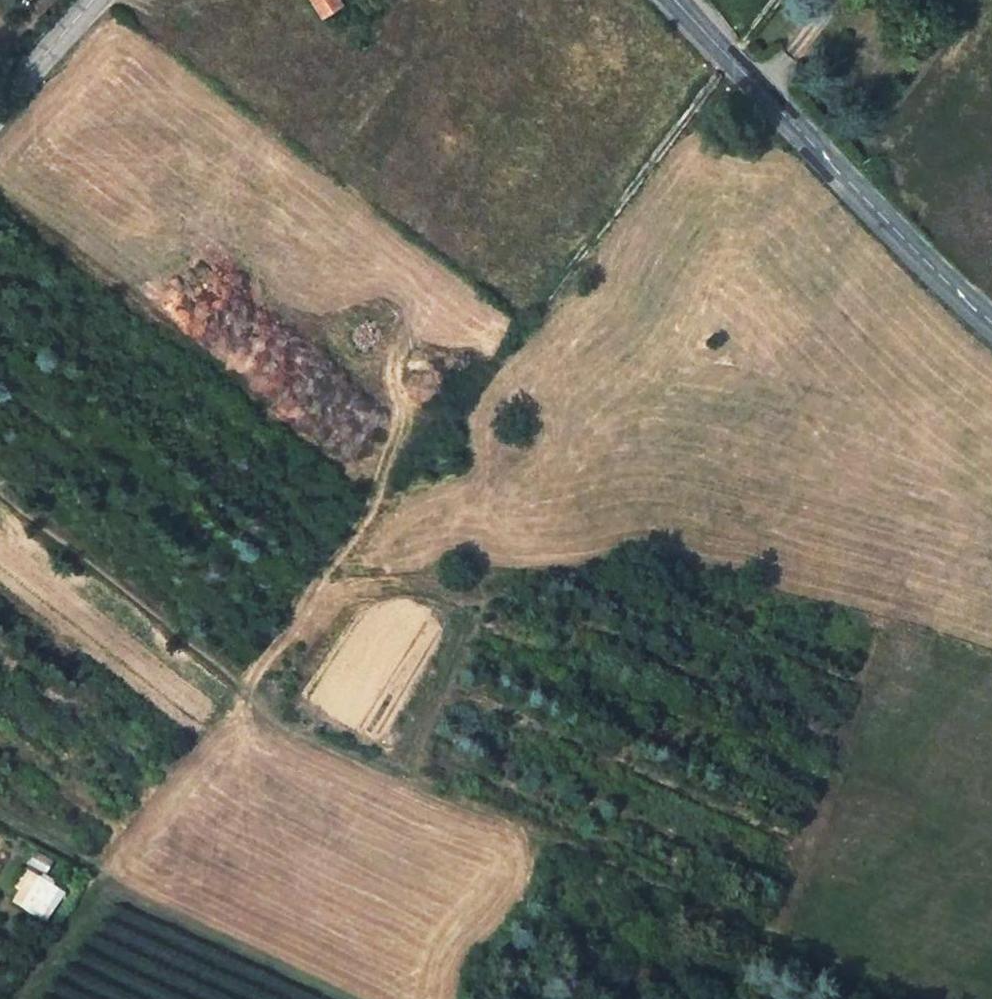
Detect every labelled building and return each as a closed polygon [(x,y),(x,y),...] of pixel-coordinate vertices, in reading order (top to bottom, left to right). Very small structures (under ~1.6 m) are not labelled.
[(320,18),(338,7),(334,0),(309,0),(320,18)] [(52,886),(33,876),(16,906),(40,919),(52,896),(48,893),(52,886)]
